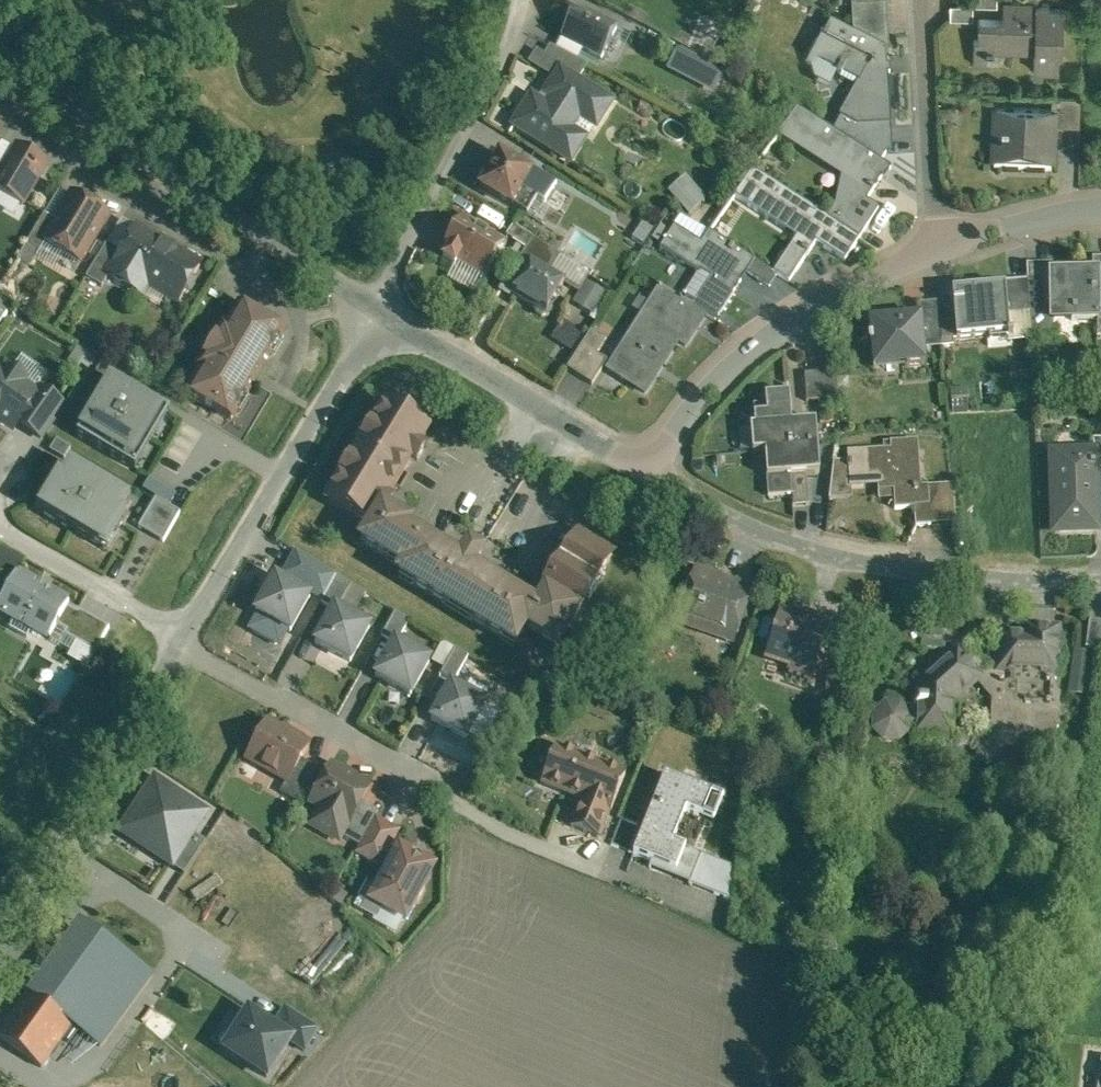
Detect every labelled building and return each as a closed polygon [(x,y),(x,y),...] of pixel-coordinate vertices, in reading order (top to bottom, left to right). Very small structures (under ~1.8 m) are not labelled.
[(853,20),(888,38),(890,39),(888,0),(852,0),(853,20)] [(1049,3),(1037,3),(1038,1),(1013,1),(1012,19),(980,19),(980,38),(975,38),(975,64),(989,65),(989,55),(994,55),(995,50),(990,50),(990,41),(1010,42),(1010,46),(1013,46),(1013,42),(1035,42),(1035,70),(1059,71),(1059,54),(1062,54),(1063,9),(1049,9),(1049,3)] [(617,29),(579,9),(564,38),(602,58),(617,29)] [(853,20),(833,10),(811,51),(841,67),(838,72),(843,75),(849,64),(863,72),(859,78),(868,83),(848,118),(865,128),(885,127),(891,126),(889,73),(892,73),(891,71),(889,72),(888,59),(891,59),(891,57),(889,57),(888,38),(853,20)] [(551,45),(545,55),(537,50),(529,61),(549,74),(554,66),(561,71),(571,56),(551,45)] [(675,54),(668,71),(717,90),(723,73),(675,54)] [(588,65),(571,56),(561,71),(577,81),(588,65)] [(546,94),(551,97),(545,105),(532,97),(515,125),(571,160),(585,139),(570,130),(579,115),(596,125),(611,102),(577,81),(561,71),(546,94)] [(1081,97),(1053,96),(1052,109),(1054,109),(1054,125),(1080,126),(1081,97)] [(1052,109),(996,107),(994,169),(1052,171),(1054,125),(1054,109),(1052,109)] [(833,130),(798,108),(781,132),(846,176),(839,213),(865,230),(879,209),(867,201),(889,167),(882,162),(833,130)] [(885,127),(865,128),(848,118),(843,116),(833,130),(882,162),(887,155),(885,127)] [(18,146),(5,169),(0,177),(0,187),(23,200),(21,203),(22,204),(47,163),(18,146)] [(532,174),(500,155),(480,188),(526,215),(537,197),(523,189),(532,174)] [(860,238),(754,170),(737,195),(803,240),(778,275),(789,283),(817,241),(845,260),(860,238)] [(687,174),(669,190),(690,214),(708,198),(687,174)] [(84,198),(74,193),(73,194),(58,220),(45,241),(46,241),(80,261),(109,213),(96,206),(95,201),(89,197),(84,198)] [(45,213),(27,243),(40,250),(46,241),(45,241),(58,220),(45,213)] [(505,244),(464,219),(443,252),(447,254),(445,258),(456,265),(458,261),(485,277),(505,244)] [(528,247),(535,237),(515,224),(509,234),(528,247)] [(201,264),(137,226),(122,252),(108,274),(109,275),(114,277),(116,282),(121,284),(125,284),(129,286),(137,274),(147,280),(146,281),(179,301),(201,264)] [(778,275),(711,232),(702,245),(675,228),(661,250),(699,274),(701,271),(712,279),(693,307),(706,316),(716,322),(748,273),(770,288),(778,275)] [(552,249),(535,237),(528,247),(546,258),(552,249)] [(107,243),(87,276),(103,286),(109,275),(108,274),(122,252),(107,243)] [(565,281),(533,261),(528,269),(523,266),(518,275),(524,278),(514,294),(537,308),(537,312),(542,316),(549,314),(552,310),(551,305),(565,281)] [(1053,265),(1028,266),(1029,279),(1031,315),(1052,315),(1052,276),(1054,276),(1053,265)] [(1095,276),(1080,276),(1080,279),(1067,279),(1067,276),(1054,276),(1052,276),(1052,315),(1053,315),(1072,314),(1072,321),(1098,320),(1098,303),(1098,276),(1095,276)] [(1004,287),(954,292),(956,320),(957,339),(1009,334),(1008,317),(1031,315),(1029,279),(1003,282),(1004,287)] [(605,293),(586,282),(573,302),(592,314),(605,293)] [(664,288),(610,370),(645,393),(679,342),(686,347),(706,316),(693,307),(664,288)] [(938,304),(920,306),(921,318),(922,318),(924,350),(943,348),(940,321),(938,304)] [(224,326),(199,367),(203,369),(189,392),(232,418),(284,331),(241,305),(228,328),(224,326)] [(921,318),(870,322),(872,338),(870,339),(870,345),(873,346),(874,364),(906,361),(906,367),(926,366),(924,350),(922,318),(921,318)] [(956,320),(940,321),(943,348),(953,347),(953,341),(957,341),(957,339),(956,320)] [(583,334),(563,321),(551,339),(571,352),(583,334)] [(592,330),(568,368),(592,384),(607,361),(598,354),(607,340),(592,330)] [(92,356),(80,347),(71,360),(83,368),(92,356)] [(14,430),(19,423),(38,396),(37,395),(23,385),(26,380),(12,370),(9,376),(0,369),(0,420),(14,430)] [(834,371),(806,373),(808,401),(836,399),(834,371)] [(135,471),(170,413),(111,378),(76,436),(135,471)] [(789,395),(766,397),(768,414),(756,415),(756,406),(754,406),(756,426),(752,426),(753,452),(818,447),(816,422),(793,424),(790,386),(788,387),(789,395)] [(64,406),(40,389),(37,395),(38,396),(19,423),(42,438),(64,406)] [(386,404),(328,498),(372,525),(382,510),(386,512),(392,502),(387,498),(413,457),(418,460),(425,449),(419,446),(429,431),(386,404)] [(891,450),(848,453),(851,486),(877,483),(878,497),(880,497),(880,491),(894,490),(896,508),(915,507),(916,526),(956,524),(954,484),(929,486),(921,486),(918,441),(891,443),(891,450)] [(818,447),(753,452),(753,453),(765,452),(768,497),(792,495),(790,475),(807,474),(820,473),(818,447)] [(1096,470),(1096,452),(1094,452),(1053,453),(1054,490),(1066,490),(1067,501),(1060,501),(1061,530),(1098,529),(1096,470)] [(58,474),(36,510),(107,552),(128,517),(122,514),(131,501),(70,465),(63,477),(58,474)] [(807,474),(790,475),(792,495),(793,506),(809,505),(807,474)] [(153,502),(137,529),(161,543),(177,515),(153,502)] [(386,512),(382,510),(372,525),(362,542),(404,568),(399,575),(458,611),(477,580),(469,576),(473,570),(482,556),(470,548),(460,563),(407,530),(409,526),(386,512)] [(613,554),(579,534),(563,560),(556,570),(557,570),(543,594),(546,596),(546,595),(577,614),(595,585),(598,587),(598,586),(595,584),(613,554)] [(336,577),(294,551),(280,575),(323,600),(336,577)] [(735,582),(696,568),(690,585),(683,588),(680,597),(683,604),(677,621),(735,641),(746,611),(727,604),(735,582)] [(537,610),(473,570),(469,576),(477,580),(458,611),(515,647),(527,628),(557,646),(577,614),(546,595),(546,596),(537,610)] [(16,574),(0,604),(0,610),(15,619),(11,627),(28,637),(32,628),(44,635),(52,622),(58,625),(69,607),(70,604),(16,574)] [(310,597),(275,577),(256,613),(258,614),(288,630),(291,632),(310,597)] [(351,585),(336,577),(323,600),(321,604),(333,610),(335,608),(337,609),(351,585)] [(754,588),(735,582),(727,604),(746,611),(754,588)] [(827,625),(789,611),(790,609),(781,606),(778,617),(779,617),(766,656),(790,664),(787,674),(811,682),(815,670),(818,671),(822,660),(819,659),(824,643),(830,626),(827,625)] [(110,627),(79,609),(78,612),(69,607),(58,625),(67,631),(65,634),(96,652),(110,627)] [(369,627),(337,610),(337,609),(335,608),(333,610),(334,611),(315,643),(350,662),(369,627)] [(410,621),(395,613),(381,637),(394,644),(395,642),(398,643),(410,621)] [(288,630),(258,614),(249,629),(279,646),(288,630)] [(844,615),(829,618),(827,625),(830,626),(824,643),(832,645),(834,654),(852,652),(856,623),(847,621),(844,615)] [(1100,648),(1100,621),(1089,621),(1088,648),(1100,648)] [(1020,636),(1000,635),(998,668),(998,671),(1026,672),(1026,659),(1041,660),(1029,745),(1036,745),(1042,752),(1050,752),(1057,746),(1058,728),(1060,728),(1061,697),(1055,681),(1057,680),(1059,629),(1026,627),(1026,630),(1020,630),(1020,636)] [(430,661),(397,644),(398,643),(395,642),(394,644),(376,677),(411,696),(430,661)] [(469,657),(456,649),(442,674),(455,682),(469,657)] [(958,651),(919,686),(918,704),(916,703),(916,706),(916,707),(918,707),(917,729),(917,733),(952,734),(953,702),(980,678),(982,677),(970,664),(958,651)] [(1092,653),(1076,651),(1071,692),(1086,694),(1092,653)] [(1026,672),(998,671),(998,668),(991,667),(988,670),(977,658),(970,664),(982,677),(980,678),(987,686),(987,693),(992,699),(1000,699),(999,720),(985,732),(997,745),(1001,750),(1028,751),(1029,745),(1041,660),(1026,659),(1026,672)] [(452,685),(450,687),(451,688),(434,717),(433,717),(432,720),(435,721),(464,738),(467,739),(468,737),(485,707),(486,705),(484,703),(454,687),(454,686),(452,685)] [(846,697),(825,695),(824,705),(845,707),(846,697)] [(901,704),(886,703),(875,713),(875,728),(876,728),(885,738),(899,739),(910,729),(917,729),(918,707),(916,707),(916,706),(902,705),(901,704)] [(282,731),(268,723),(248,758),(288,780),(289,781),(301,759),(309,746),(293,737),(292,734),(285,730),(282,731)] [(626,775),(557,747),(542,784),(610,811),(611,812),(626,775)] [(301,759),(289,781),(288,780),(281,793),(298,802),(317,768),(301,759)] [(343,772),(333,767),(312,803),(327,811),(319,825),(321,831),(336,839),(342,837),(342,836),(361,802),(369,787),(356,780),(357,778),(343,771),(343,772)] [(210,812),(152,775),(115,834),(173,871),(174,869),(195,836),(210,812)] [(723,799),(665,776),(634,854),(677,871),(686,849),(673,844),(686,811),(714,822),(723,799)] [(610,811),(582,800),(571,827),(599,839),(610,811)] [(379,812),(361,802),(342,836),(361,847),(376,818),(379,812)] [(399,831),(376,818),(361,847),(357,853),(380,866),(382,863),(390,848),(399,831)] [(204,842),(195,836),(174,869),(184,875),(204,842)] [(399,854),(390,848),(382,863),(391,868),(399,854)] [(432,869),(401,851),(399,854),(391,868),(380,889),(373,901),(381,905),(405,918),(414,901),(416,902),(419,901),(425,890),(424,887),(423,886),(432,869)] [(736,869),(702,855),(691,884),(732,901),(736,869)] [(380,889),(368,883),(355,906),(374,916),(381,905),(373,901),(380,889)] [(0,1035),(0,1038),(42,1069),(72,1027),(101,1048),(153,977),(81,924),(0,1035)] [(284,1007),(275,1022),(233,998),(207,1043),(274,1081),(295,1045),(309,1053),(322,1029),(284,1007)]
